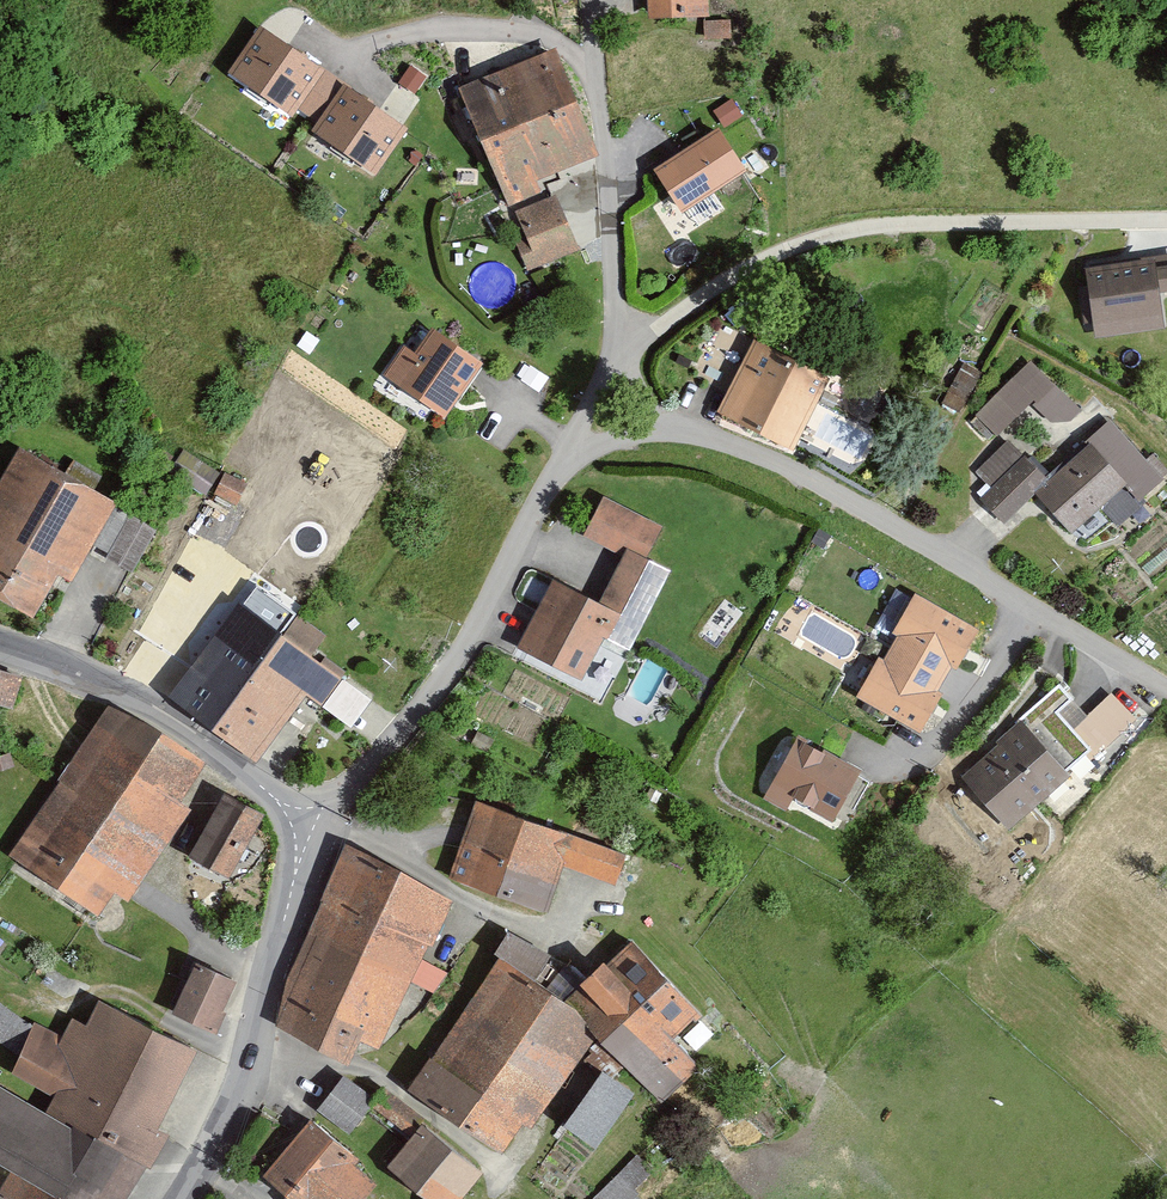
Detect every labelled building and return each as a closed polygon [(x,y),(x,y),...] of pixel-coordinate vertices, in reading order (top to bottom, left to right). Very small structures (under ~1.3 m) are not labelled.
[(655,16),(722,12),(722,0),(654,0),(655,16)] [(377,186),(415,130),(260,25),(225,77),(291,121),(299,109),(321,124),(310,141),(377,186)] [(559,44),(466,82),(515,200),(551,186),(542,165),(600,142),(559,44)] [(720,134),(653,176),(681,221),(749,179),(720,134)] [(562,189),(524,206),(533,228),(519,235),(533,267),(587,244),(562,189)] [(1086,269),(1095,337),(1164,328),(1160,293),(1166,292),(1166,266),(1156,267),(1155,260),(1086,269)] [(408,334),(386,366),(458,414),(498,355),(441,317),(423,344),(408,334)] [(762,329),(724,400),(803,442),(841,371),(762,329)] [(1034,350),(976,412),(1002,437),(1040,397),(1058,415),(1074,414),(1088,400),(1034,350)] [(1045,486),(1081,525),(1134,475),(1151,493),(1166,478),(1166,464),(1121,415),(1045,486)] [(1012,430),(980,463),(997,479),(985,492),(1011,518),(1056,472),(1012,430)] [(44,608),(70,561),(82,567),(123,493),(29,441),(0,493),(0,584),(44,608)] [(236,496),(243,478),(224,471),(217,489),(236,496)] [(580,533),(627,556),(633,546),(649,553),(665,519),(602,488),(580,533)] [(604,603),(553,578),(519,647),(585,679),(606,636),(630,648),(671,564),(649,553),(633,546),(627,556),(604,603)] [(255,572),(172,685),(266,755),(316,688),(330,699),(351,670),(319,646),(332,629),(255,572)] [(980,624),(912,589),(893,626),(900,630),(885,659),(878,655),(859,690),(924,724),(945,684),(941,682),(951,664),(957,668),(980,624)] [(14,704),(26,671),(0,662),(0,699),(14,704)] [(222,756),(107,686),(9,848),(105,905),(118,884),(138,896),(222,756)] [(1117,689),(1070,729),(1093,756),(1140,717),(1117,689)] [(1023,723),(962,778),(1010,830),(1070,775),(1023,723)] [(802,736),(762,799),(783,812),(790,801),(831,826),(863,774),(802,736)] [(232,781),(197,847),(240,869),(274,804),(232,781)] [(484,792),(455,872),(557,910),(574,862),(623,880),(635,848),(484,792)] [(356,843),(276,1016),(379,1063),(459,890),(356,843)] [(576,991),(607,1025),(669,1094),(706,1060),(678,1028),(704,1005),(640,934),(576,991)] [(513,952),(419,1078),(515,1149),(607,1025),(513,952)] [(216,1027),(239,975),(197,956),(174,1009),(216,1027)] [(8,1041),(26,1014),(0,997),(0,1036),(8,1041)] [(44,1198),(122,1198),(203,1046),(109,998),(96,1023),(80,1014),(69,1034),(41,1019),(20,1063),(58,1083),(53,1092),(0,1064),(0,1176),(44,1198)] [(601,1144),(635,1084),(599,1064),(565,1123),(601,1144)] [(352,1068),(324,1102),(352,1126),(375,1100),(381,1093),(352,1068)] [(381,1093),(375,1100),(421,1135),(434,1118),(438,1113),(393,1077),(381,1093)] [(318,1115),(269,1171),(302,1198),(363,1198),(385,1174),(318,1115)] [(421,1135),(401,1159),(445,1193),(452,1198),(466,1198),(493,1164),(434,1118),(421,1135)] [(591,1198),(630,1198),(658,1168),(637,1149),(591,1198)]
